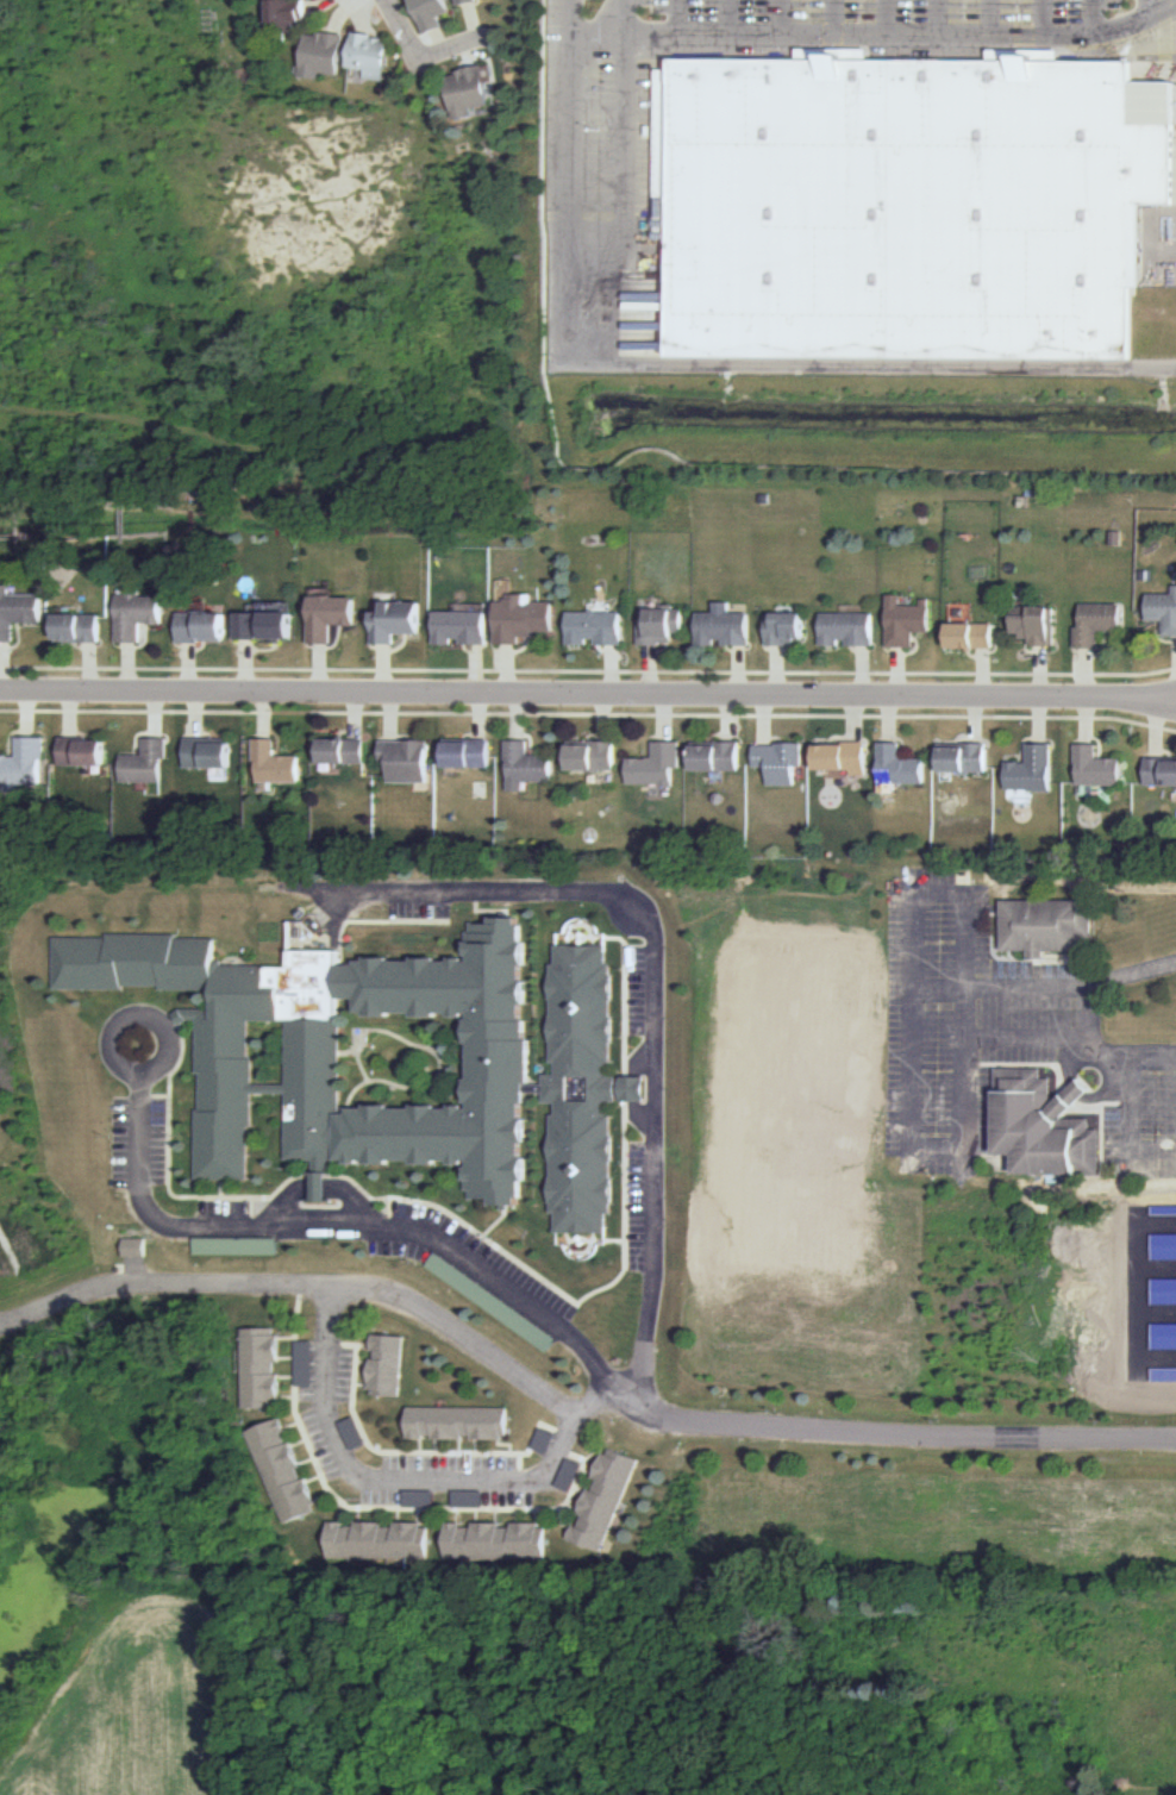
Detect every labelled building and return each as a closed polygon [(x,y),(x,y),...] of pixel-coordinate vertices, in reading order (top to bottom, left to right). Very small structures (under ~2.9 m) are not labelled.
[(273,1),(274,33),(299,33),(299,24),(302,24),(302,18),(308,18),(308,8),(308,0),(273,1)] [(429,35),(412,0),(448,0),(455,13),(442,19),(446,26),(437,31),(429,35)] [(301,77),(308,35),(324,37),(325,32),(337,35),(348,36),(342,76),(323,74),(321,80),(301,77)] [(350,68),(355,32),(364,33),(376,36),(375,39),(394,42),(388,83),(369,80),(370,70),(350,68)] [(1137,79),(1175,79),(1175,208),(1146,207),(1145,288),(1132,288),(1132,358),(670,357),(670,238),(658,237),(659,73),(671,73),(671,60),(799,61),(799,50),(834,50),(870,50),(870,58),(990,60),(990,50),(1026,50),(1062,50),(1062,60),(1137,60),(1137,79)] [(449,77),(458,75),(458,70),(474,68),(486,65),(493,107),(474,110),(475,117),(456,119),(449,77)] [(2,642),(0,642),(0,584),(13,584),(13,595),(44,595),(44,623),(17,623),(17,642),(2,642)] [(118,642),(118,594),(129,594),(129,586),(143,586),(143,595),(164,595),(164,623),(143,623),(143,642),(130,642),(118,642)] [(1175,586),(1175,637),(1164,637),(1164,621),(1149,621),(1149,594),(1175,594),(1175,586)] [(496,644),(496,600),(507,600),(507,598),(511,598),(511,594),(534,594),(534,602),(540,602),(555,602),(555,632),(536,632),(536,637),(520,637),(520,644),(507,644),(496,644)] [(311,644),(311,596),(357,596),(357,627),(333,626),(332,644),(320,644),(311,644)] [(375,643),(375,611),(386,611),(386,601),(421,601),(421,634),(396,634),(396,643),(383,643),(375,643)] [(698,612),(714,612),(715,601),(730,601),(730,612),(750,612),(750,645),(739,645),(724,645),(724,640),(715,640),(715,645),(698,645),(698,612)] [(1076,649),(1076,627),(1081,627),(1081,602),(1122,602),(1122,632),(1099,632),(1099,649),(1088,649),(1076,649)] [(889,606),(931,606),(931,633),(914,633),(914,648),(900,648),(888,648),(889,606)] [(1014,606),(1057,606),(1057,646),(1041,646),(1032,646),(1032,639),(1022,639),(1022,633),(1014,633),(1014,606)] [(640,607),(675,607),(675,609),(684,609),(684,633),(676,633),(676,638),(674,638),(674,643),(663,643),(663,646),(651,646),(640,646),(640,607)] [(181,612),(229,612),(229,642),(190,642),(181,642),(181,612)] [(237,612),(295,612),(295,638),(252,638),(237,638),(237,612)] [(436,644),(436,614),(436,612),(488,612),(488,614),(488,644),(476,644),(461,644),(461,639),(453,639),(453,644),(436,644)] [(568,644),(568,612),(624,612),(623,645),(612,645),(596,645),(596,640),(588,639),(588,645),(568,644)] [(821,613),(874,613),(874,646),(862,646),(847,646),(847,640),(838,640),(838,648),(821,646),(821,613)] [(58,614),(102,614),(102,643),(93,643),(58,643),(58,614)] [(767,614),(806,614),(806,639),(796,639),(796,646),(776,646),(767,646),(767,614)] [(950,624),(995,624),(995,649),(983,649),(950,649),(950,624)] [(61,737),(71,738),(90,738),(90,740),(108,740),(108,767),(61,767),(61,737)] [(46,784),(0,784),(0,757),(18,757),(18,738),(29,738),(46,738),(46,784)] [(187,739),(198,739),(232,738),(233,769),(187,770),(187,739)] [(123,756),(145,756),(145,739),(156,739),(168,739),(168,761),(163,761),(163,784),(123,784),(123,756)] [(257,739),(257,763),(259,763),(259,783),(301,784),(301,756),(276,756),(276,740),(267,739),(257,739)] [(321,739),(356,739),(367,740),(367,765),(321,765),(321,739)] [(446,740),(477,740),(490,740),(490,758),(490,768),(446,768),(446,764),(446,740)] [(381,742),(381,765),(389,765),(389,775),(389,784),(430,784),(430,764),(430,742),(393,742),(381,742)] [(506,742),(506,792),(523,792),(523,782),(552,782),(552,756),(528,756),(528,742),(518,742),(506,742)] [(567,742),(603,742),(614,742),(614,770),(567,771),(567,742)] [(692,743),(725,742),(738,742),(739,770),(739,771),(693,771),(693,770),(692,743)] [(627,759),(653,759),(653,744),(662,743),(680,743),(681,769),(673,769),(673,788),(659,788),(659,784),(627,784),(627,759)] [(878,744),(877,784),(924,784),(924,759),(899,758),(899,744),(888,744),(878,744)] [(938,744),(974,744),(987,744),(987,768),(987,773),(938,773),(938,771),(938,744)] [(1006,763),(1028,763),(1028,744),(1038,744),(1052,744),(1052,783),(1051,790),(1006,790),(1006,768),(1006,763)] [(753,745),(761,745),(801,746),(801,767),(801,768),(794,768),(794,787),(767,786),(767,768),(753,768),(753,765),(753,745)] [(815,745),(852,745),(864,745),(864,775),(815,775),(815,745)] [(1076,745),(1088,745),(1097,745),(1097,758),(1122,758),(1122,786),(1076,784),(1076,783),(1076,745)] [(1153,757),(1175,757),(1175,785),(1146,786),(1146,783),(1146,757),(1153,757)] [(1003,898),(1002,949),(1031,950),(1031,956),(1049,956),(1049,950),(1086,950),(1086,934),(1094,934),(1094,899),(1003,898)] [(125,990),(56,990),(56,937),(110,937),(110,933),(179,933),(179,937),(218,937),(218,962),(224,962),(224,965),(292,967),(292,950),(340,951),(343,951),(343,964),(359,965),(359,959),(368,959),(368,956),(393,956),(392,961),(415,961),(415,957),(440,957),(440,961),(453,961),(453,957),(465,957),(465,961),(473,961),(473,953),(469,953),(469,932),(473,932),(473,922),(495,922),(495,917),(507,917),(523,917),(523,921),(530,922),(528,1037),(531,1037),(531,1080),(527,1080),(527,1102),(521,1102),(521,1118),(527,1118),(527,1142),(520,1142),(520,1157),(527,1157),(526,1181),(520,1181),(519,1206),(505,1206),(493,1205),(493,1199),(469,1199),(469,1190),(465,1190),(465,1177),(468,1177),(468,1165),(471,1165),(470,1161),(465,1161),(465,1164),(452,1164),(451,1159),(438,1159),(438,1163),(413,1163),(412,1159),(392,1161),(392,1163),(367,1163),(367,1161),(362,1161),(362,1164),(348,1164),(348,1159),(330,1159),(323,1159),(314,1159),(288,1159),(288,1093),(254,1093),(254,1127),(249,1127),(249,1180),(223,1180),(198,1180),(198,1109),(200,1108),(200,1072),(196,1072),(198,1020),(189,1020),(182,1026),(179,1021),(173,1015),(182,1008),(206,1008),(212,1019),(215,1019),(215,990),(162,990),(162,986),(125,986),(125,990)] [(468,1044),(468,1018),(473,1018),(473,1012),(465,1012),(465,1018),(453,1018),(453,1012),(440,1012),(440,1018),(415,1018),(415,1013),(393,1013),(393,1017),(368,1017),(368,1013),(361,1013),(359,997),(342,997),(342,1053),(343,1065),(345,1065),(345,1070),(343,1070),(343,1078),(346,1078),(346,1087),(342,1087),(342,1112),(348,1112),(350,1112),(350,1107),(367,1107),(367,1103),(392,1103),(392,1107),(414,1107),(414,1103),(439,1103),(439,1107),(451,1107),(451,1103),(467,1103),(467,1077),(471,1077),(470,1044),(468,1044)] [(287,1083),(288,1020),(250,1019),(249,1055),(256,1055),(255,1082),(287,1083)] [(999,1069),(997,1153),(1018,1155),(1018,1172),(1102,1174),(1103,1118),(1065,1117),(1087,1096),(1094,1090),(1082,1077),(1075,1084),(1052,1106),(1053,1080),(1040,1080),(1040,1070),(999,1069)] [(619,1100),(643,1100),(644,1076),(619,1075),(619,1100)] [(330,1200),(330,1190),(330,1176),(330,1159),(323,1159),(314,1159),(314,1176),(315,1190),(315,1201),(330,1200)] [(277,1237),(195,1236),(195,1254),(277,1254),(277,1237)] [(125,1238),(125,1258),(146,1258),(146,1239),(125,1238)] [(245,1328),(274,1328),(274,1334),(281,1334),(281,1338),(281,1358),(281,1363),(276,1363),(276,1372),(282,1372),(282,1377),(282,1397),(282,1401),(276,1401),(276,1407),(246,1407),(245,1328)] [(370,1333),(405,1336),(399,1396),(373,1394),(373,1389),(368,1389),(368,1386),(370,1363),(370,1358),(375,1358),(375,1351),(369,1351),(369,1347),(370,1333)] [(408,1407),(508,1408),(508,1436),(503,1436),(502,1439),(499,1439),(476,1439),(473,1439),(473,1436),(464,1436),(464,1440),(458,1440),(437,1439),(432,1439),(432,1437),(426,1437),(426,1440),(420,1440),(408,1440),(408,1407)] [(251,1434),(282,1421),(284,1427),(287,1432),(283,1434),(287,1445),(293,1443),(294,1445),(301,1463),(304,1469),(299,1471),(302,1480),(308,1478),(309,1482),(317,1500),(319,1505),(314,1506),(317,1512),(288,1524),(251,1434)] [(554,1431),(539,1427),(532,1448),(547,1453),(554,1431)] [(609,1450),(608,1455),(602,1452),(601,1457),(594,1475),(592,1480),(596,1481),(593,1490),(588,1488),(586,1493),(578,1512),(577,1515),(582,1516),(578,1526),(574,1524),(571,1530),(567,1540),(601,1555),(638,1462),(609,1450)] [(554,1484),(569,1491),(581,1464),(566,1457),(554,1484)] [(329,1557),(330,1521),(340,1522),(346,1522),(346,1527),(354,1527),(354,1521),(359,1521),(380,1522),(386,1522),(384,1527),(394,1527),(395,1522),(399,1522),(418,1524),(425,1524),(425,1528),(430,1528),(429,1561),(329,1557)] [(446,1522),(446,1557),(545,1557),(545,1530),(538,1530),(538,1525),(534,1525),(515,1525),(513,1525),(513,1530),(500,1530),(500,1524),(496,1524),(476,1524),(473,1524),(473,1527),(462,1527),(462,1522),(457,1522),(446,1522)]
